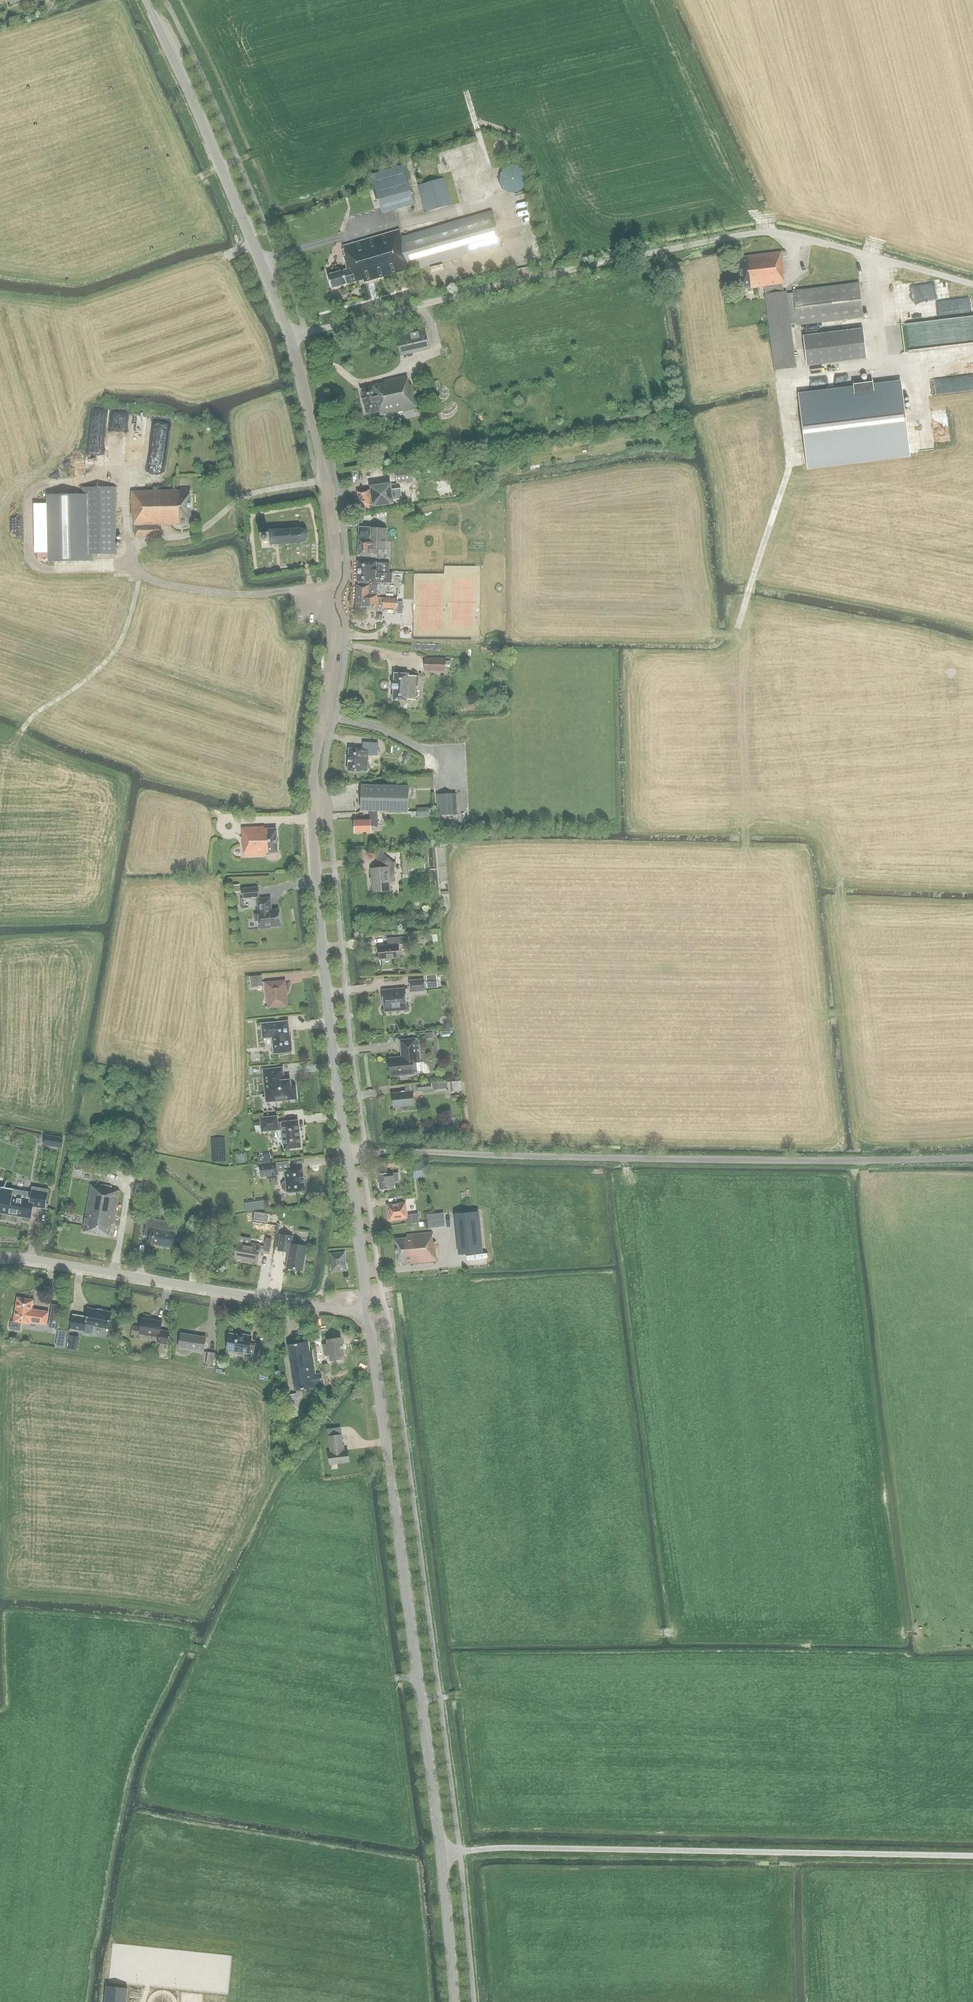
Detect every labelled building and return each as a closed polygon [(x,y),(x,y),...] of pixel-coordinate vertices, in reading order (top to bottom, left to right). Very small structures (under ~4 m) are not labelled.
[(502,170),(501,173),(500,174),(499,176),(499,178),(499,180),(500,181),(500,184),(502,186),(502,187),(503,189),(505,190),(507,191),(510,192),(513,193),(515,192),(517,192),(520,191),(522,189),(524,187),(526,184),(526,182),(527,181),(527,180),(527,179),(527,178),(527,177),(526,176),(526,174),(525,172),(523,169),(520,167),(518,166),(515,165),(513,165),(511,165),(507,166),(504,168),(502,170)] [(383,213),(413,204),(402,166),(372,174),(383,213)] [(426,212),(451,205),(443,178),(419,185),(426,212)] [(491,212),(452,222),(433,228),(431,221),(399,230),(343,246),(345,255),(344,256),(348,270),(328,275),(332,289),(362,280),(363,282),(410,269),(410,268),(461,254),(500,243),(491,212)] [(797,325),(863,317),(859,283),(792,291),(793,293),(786,294),(786,292),(783,292),(782,284),(784,284),(782,275),(784,275),(781,252),(739,258),(743,291),(765,288),(776,370),(796,367),(791,324),(797,323),(797,325)] [(950,299),(949,284),(902,286),(903,301),(950,299)] [(906,325),(909,345),(915,344),(915,345),(971,337),(970,329),(972,329),(972,316),(906,325)] [(862,329),(803,336),(806,366),(866,359),(862,329)] [(429,349),(425,330),(395,336),(397,344),(392,345),(393,350),(398,349),(399,356),(429,349)] [(380,415),(416,407),(411,385),(409,385),(407,376),(383,381),(384,385),(374,387),(374,386),(361,389),(363,399),(362,399),(364,405),(366,415),(379,412),(380,415)] [(953,379),(954,391),(972,389),(972,377),(953,379)] [(853,382),(854,390),(799,396),(808,466),(909,453),(900,384),(872,387),(871,380),(853,382)] [(397,481),(413,479),(412,469),(396,471),(397,481)] [(390,483),(369,486),(370,490),(357,492),(359,507),(372,505),(372,506),(393,504),(390,483)] [(48,561),(94,561),(93,554),(116,554),(115,487),(83,487),(83,494),(47,495),(48,561)] [(191,522),(191,511),(191,500),(190,500),(190,491),(190,488),(179,488),(179,491),(177,491),(177,490),(131,491),(132,517),(134,517),(134,536),(159,535),(159,525),(172,525),(172,524),(180,524),(191,524),(191,522)] [(385,550),(386,528),(359,527),(358,555),(370,556),(370,554),(379,554),(379,550),(385,550)] [(308,538),(308,537),(308,533),(306,530),(305,529),(300,528),(268,530),(269,533),(261,534),(261,542),(269,542),(269,545),(301,543),(306,542),(306,541),(308,538)] [(378,583),(380,583),(391,583),(391,573),(388,573),(389,563),(375,562),(358,561),(357,581),(359,582),(358,584),(357,584),(355,610),(376,610),(382,611),(382,608),(396,608),(396,598),(378,598),(378,594),(377,594),(378,583)] [(445,671),(445,658),(425,657),(424,671),(445,671)] [(418,686),(418,676),(408,676),(408,674),(394,673),(393,700),(407,701),(407,699),(415,700),(415,686),(418,686)] [(377,755),(378,743),(363,742),(362,749),(350,748),(349,748),(348,771),(349,771),(361,772),(361,771),(367,771),(368,755),(377,755)] [(362,785),(362,809),(369,810),(373,810),(377,810),(408,812),(409,787),(362,785)] [(438,815),(452,815),(451,793),(437,794),(438,815)] [(378,826),(377,810),(369,810),(370,820),(354,820),(355,832),(371,831),(370,826),(378,826)] [(277,852),(276,828),(265,829),(265,827),(242,827),(242,847),(244,847),(244,856),(266,855),(266,853),(277,852)] [(373,856),(377,860),(384,852),(379,848),(373,856)] [(395,875),(395,872),(394,862),(387,857),(382,863),(381,863),(382,869),(371,870),(373,891),(390,889),(389,875),(390,875),(392,877),(395,875)] [(259,897),(258,887),(241,888),(242,899),(259,897)] [(270,898),(257,899),(258,910),(258,914),(254,914),(255,921),(259,921),(260,929),(270,928),(270,927),(280,926),(279,909),(271,910),(270,898)] [(398,944),(406,944),(405,936),(392,938),(392,945),(379,946),(379,945),(378,945),(380,960),(380,959),(399,957),(399,958),(400,958),(398,944)] [(262,985),(261,976),(249,977),(250,986),(262,985)] [(411,991),(425,990),(424,980),(410,981),(411,991)] [(286,1005),(284,982),(267,983),(269,1007),(286,1005)] [(404,989),(382,991),(384,1008),(397,1007),(397,1010),(406,1009),(404,989)] [(291,1051),(291,1050),(293,1050),(292,1043),(290,1043),(288,1022),(262,1025),(264,1038),(273,1037),(275,1053),(291,1051)] [(417,1071),(416,1062),(419,1062),(417,1039),(400,1040),(402,1058),(389,1059),(390,1075),(400,1074),(400,1075),(413,1074),(413,1072),(417,1071)] [(263,1070),(267,1101),(295,1098),(294,1085),(290,1086),(289,1080),(283,1081),(281,1068),(263,1070)] [(461,1091),(460,1080),(446,1082),(447,1092),(461,1091)] [(412,1091),(392,1093),(394,1107),(414,1105),(412,1091)] [(277,1116),(260,1118),(261,1132),(282,1129),(284,1149),(301,1147),(298,1120),(281,1122),(281,1123),(277,1123),(277,1116)] [(63,1138),(55,1136),(53,1146),(61,1148),(63,1138)] [(405,1158),(393,1160),(386,1160),(387,1167),(406,1166),(405,1158)] [(277,1176),(275,1162),(259,1164),(260,1178),(277,1176)] [(414,1173),(426,1172),(425,1163),(413,1164),(414,1173)] [(287,1191),(287,1192),(305,1190),(303,1168),(285,1170),(286,1181),(284,1181),(281,1184),(282,1189),(285,1191),(287,1191)] [(398,1173),(393,1173),(388,1173),(378,1174),(380,1190),(389,1189),(389,1188),(395,1188),(394,1182),(399,1181),(398,1173)] [(30,1218),(33,1205),(44,1208),(45,1208),(48,1190),(32,1187),(31,1192),(26,1191),(26,1194),(25,1194),(13,1192),(13,1189),(5,1188),(8,1180),(7,1179),(0,1198),(0,1209),(1,1213),(2,1213),(17,1215),(18,1215),(18,1214),(22,1215),(22,1216),(30,1218)] [(111,1188),(96,1185),(91,1184),(83,1231),(109,1236),(111,1224),(113,1224),(120,1191),(111,1189),(111,1188)] [(254,1202),(255,1210),(269,1208),(268,1200),(254,1202)] [(407,1215),(405,1203),(387,1205),(389,1220),(406,1218),(406,1224),(419,1222),(417,1213),(413,1214),(407,1215)] [(268,1221),(269,1214),(255,1212),(254,1219),(268,1221)] [(428,1216),(430,1229),(448,1227),(446,1213),(428,1216)] [(459,1215),(463,1255),(482,1253),(479,1213),(459,1215)] [(150,1236),(148,1243),(172,1247),(176,1222),(147,1217),(144,1235),(150,1236)] [(409,1264),(436,1261),(435,1242),(433,1242),(432,1232),(406,1235),(407,1238),(395,1239),(397,1262),(409,1260),(409,1264)] [(292,1236),(280,1234),(278,1250),(289,1252),(287,1267),(302,1270),(306,1246),(291,1244),(292,1236)] [(269,1254),(272,1239),(266,1238),(264,1246),(260,1245),(252,1243),(251,1246),(237,1243),(234,1258),(257,1262),(258,1252),(269,1254)] [(344,1253),(331,1254),(332,1271),(345,1269),(348,1269),(347,1263),(345,1263),(344,1253)] [(46,1325),(48,1312),(32,1309),(33,1300),(17,1297),(13,1322),(11,1322),(10,1329),(19,1330),(21,1322),(29,1324),(30,1322),(46,1325)] [(92,1332),(93,1326),(109,1328),(111,1313),(88,1308),(86,1316),(72,1314),(69,1330),(90,1333),(92,1332)] [(60,1316),(50,1315),(48,1327),(58,1328),(60,1316)] [(165,1343),(166,1333),(160,1332),(162,1321),(142,1318),(139,1334),(159,1337),(158,1342),(165,1343)] [(203,1351),(206,1337),(181,1333),(179,1347),(203,1351)] [(261,1363),(264,1345),(256,1344),(255,1346),(250,1345),(251,1336),(243,1334),(243,1335),(229,1333),(227,1350),(248,1353),(254,1354),(253,1361),(261,1363)] [(75,1351),(78,1337),(71,1335),(68,1350),(75,1351)] [(344,1356),(344,1354),(344,1352),(343,1351),(341,1338),(327,1340),(328,1344),(322,1345),(324,1355),(329,1355),(330,1360),(344,1358),(344,1356)] [(317,1385),(322,1384),(321,1374),(315,1375),(312,1351),(310,1352),(308,1342),(289,1345),(295,1390),(317,1386),(317,1385)] [(213,1365),(215,1353),(208,1352),(206,1364),(213,1365)] [(299,1416),(298,1408),(296,1394),(287,1395),(291,1417),(299,1416)] [(330,1464),(349,1462),(347,1450),(343,1450),(341,1435),(328,1436),(330,1452),(329,1452),(330,1464)] [(107,1982),(105,2001),(126,2001),(127,1984),(107,1982)]
